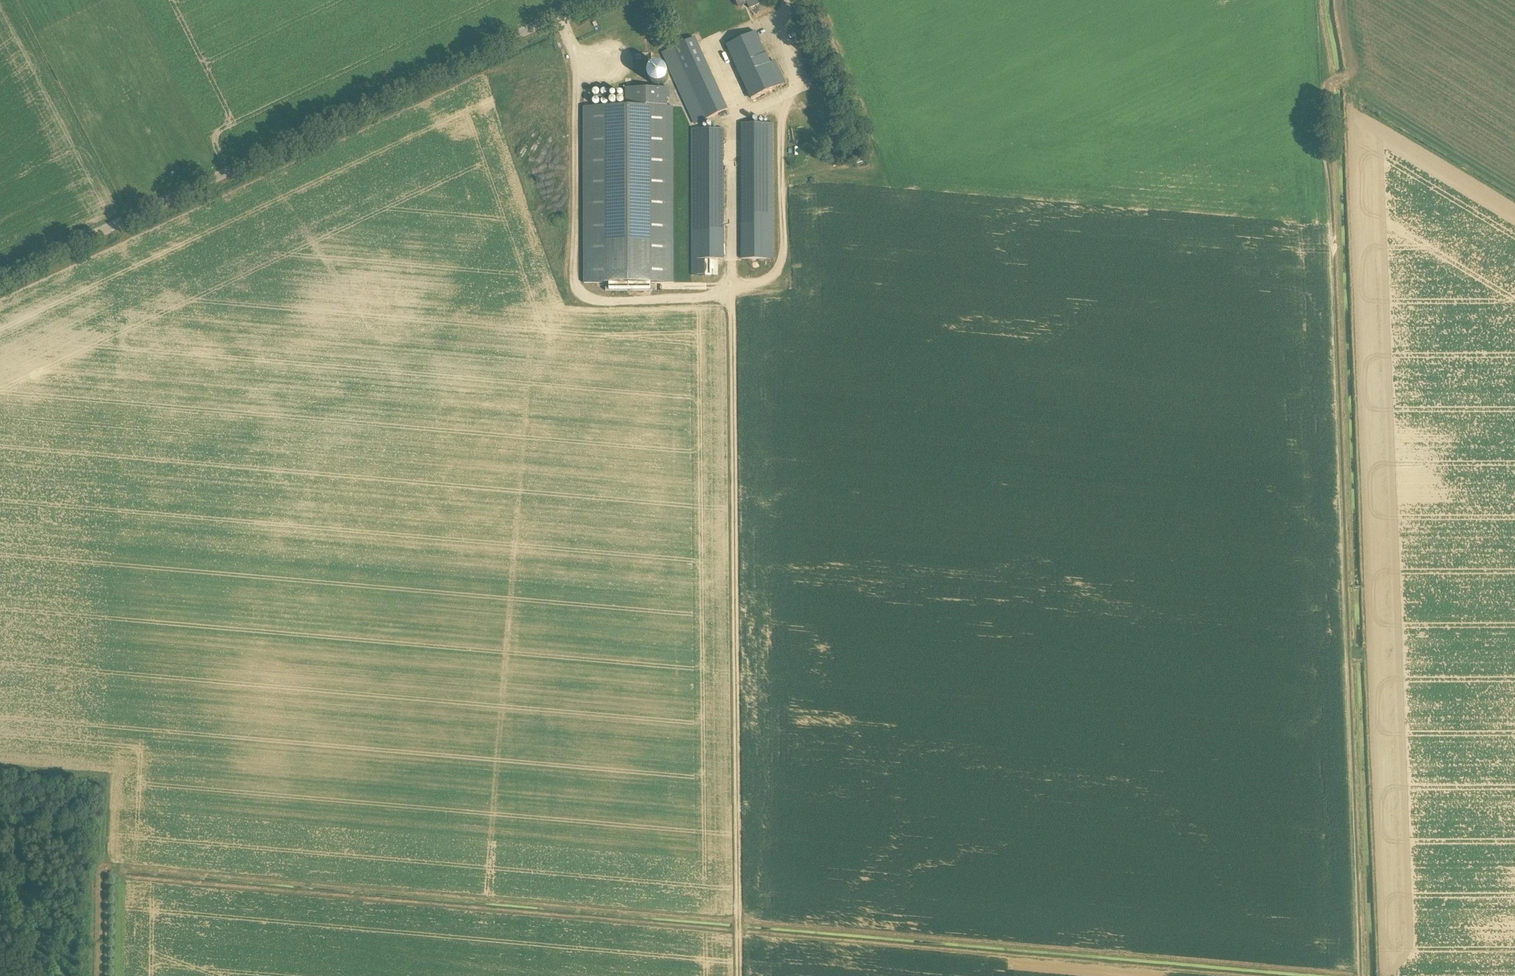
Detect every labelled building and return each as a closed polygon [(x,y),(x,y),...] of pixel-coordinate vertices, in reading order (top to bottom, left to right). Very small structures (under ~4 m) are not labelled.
[(727,46),(751,99),(780,86),(755,32),(727,46)] [(695,125),(704,121),(727,110),(694,38),(671,49),(675,58),(671,60),(675,68),(670,70),(671,71),(695,125)] [(651,63),(649,66),(648,70),(649,74),(651,77),(654,79),(657,80),(661,81),(664,79),(667,77),(669,74),(670,70),(670,67),(669,64),(666,61),(663,60),(660,59),(657,59),(653,61),(651,63)] [(626,107),(584,107),(585,283),(606,283),(606,291),(652,291),(652,283),(674,283),(673,107),(668,107),(667,88),(626,88),(626,107)] [(773,123),(741,123),(742,259),(773,259),(773,123)] [(723,129),(692,129),(692,259),(692,275),(706,275),(706,274),(712,275),(712,268),(714,268),(714,261),(712,261),(712,260),(706,260),(706,259),(724,259),(723,129)]
